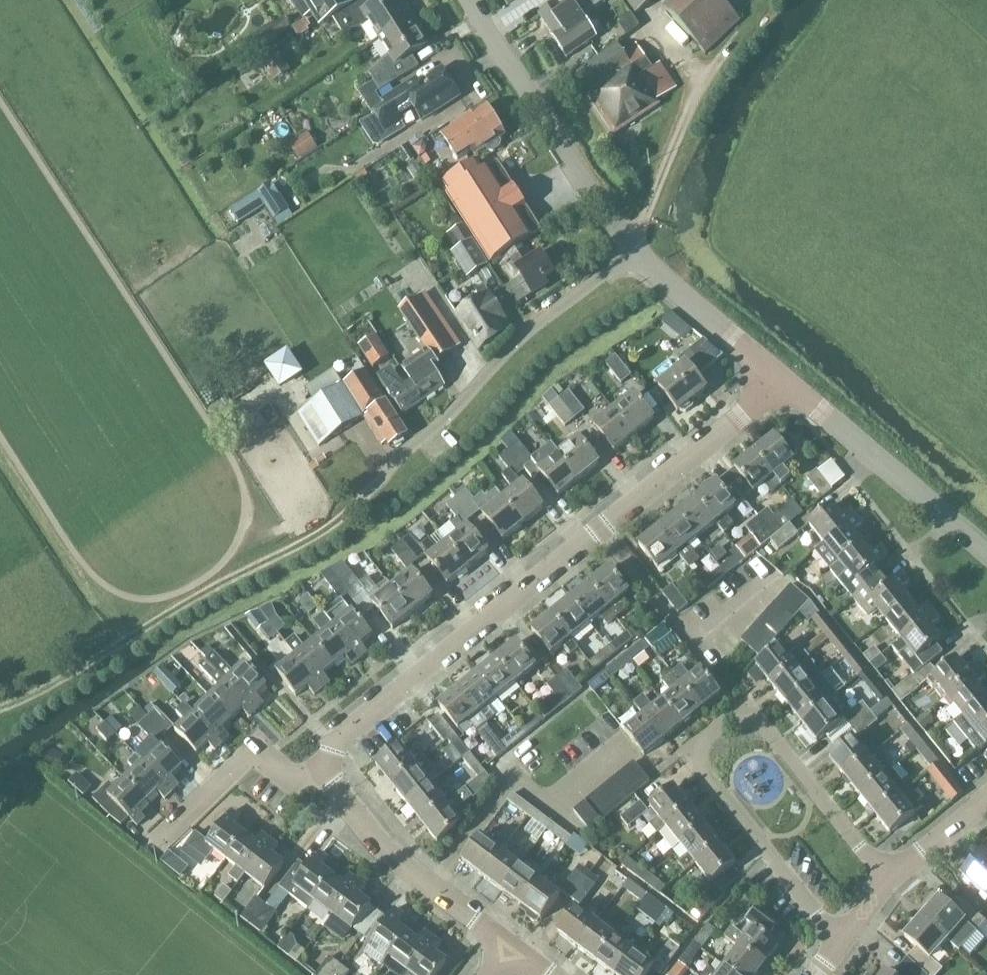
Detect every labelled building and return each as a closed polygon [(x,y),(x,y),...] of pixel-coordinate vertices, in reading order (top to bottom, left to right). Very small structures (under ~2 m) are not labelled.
[(334,19),(358,3),(357,0),(303,0),(304,2),(312,14),(321,27),(334,19)] [(396,0),(383,0),(372,7),(368,0),(363,0),(358,3),(334,19),(343,33),(369,23),(379,38),(408,19),(396,0)] [(553,37),(568,59),(596,40),(583,20),(613,0),(576,0),(562,9),(558,4),(542,17),(555,36),(553,37)] [(637,15),(659,0),(626,0),(637,15)] [(742,25),(719,0),(698,0),(675,21),(707,56),(742,25)] [(304,2),(296,7),(304,19),(311,14),(312,14),(304,2)] [(620,31),(637,27),(633,13),(617,17),(620,31)] [(408,19),(379,38),(389,54),(370,75),(381,92),(412,72),(403,58),(425,44),(408,19)] [(294,30),(300,40),(310,34),(308,30),(312,28),(307,21),(294,30)] [(658,101),(677,90),(661,65),(653,70),(637,46),(624,55),(619,48),(579,74),(589,90),(586,93),(614,136),(660,105),(658,101)] [(290,73),(275,49),(259,59),(274,83),(290,73)] [(461,96),(443,69),(420,84),(417,80),(384,102),(388,108),(376,116),(386,132),(401,123),(396,114),(413,104),(423,120),(461,96)] [(450,148),(457,159),(472,150),(475,156),(487,148),(488,150),(494,151),(501,147),(502,141),(500,138),(504,135),(495,121),(486,107),(448,132),(442,136),(450,148)] [(319,150),(309,135),(289,147),(298,162),(319,150)] [(410,143),(413,147),(422,141),(419,137),(410,143)] [(420,156),(425,153),(427,146),(424,141),(414,147),(420,156)] [(445,186),(494,262),(503,257),(523,244),(532,238),(489,172),(484,176),(476,165),(445,186)] [(275,219),(285,213),(268,187),(231,210),(239,223),(267,206),(275,219)] [(453,253),(468,277),(488,265),(472,240),(457,250),(453,253)] [(507,263),(513,259),(527,251),(523,244),(503,257),(507,263)] [(542,254),(533,260),(527,251),(513,259),(519,269),(518,270),(522,277),(506,287),(517,304),(548,285),(544,279),(554,273),(542,254)] [(498,269),(507,263),(503,257),(494,262),(498,269)] [(494,331),(506,324),(489,297),(460,315),(481,350),(498,339),(494,331)] [(402,370),(406,376),(424,403),(445,389),(434,372),(440,368),(437,364),(453,353),(416,298),(399,309),(428,352),(402,370)] [(376,338),(360,348),(375,370),(391,359),(376,338)] [(687,413),(694,408),(695,403),(693,401),(707,390),(698,378),(724,357),(722,354),(705,340),(679,361),(685,368),(660,388),(678,412),(680,411),(682,413),(687,413)] [(287,347),(262,362),(267,369),(224,395),(236,414),(303,373),(287,347)] [(606,365),(621,384),(632,376),(617,356),(606,365)] [(335,370),(305,389),(317,407),(346,388),(335,370)] [(390,448),(409,437),(368,373),(346,388),(317,407),(301,417),(320,447),(370,416),(390,448)] [(404,416),(424,403),(406,376),(399,380),(394,373),(381,382),(404,416)] [(551,407),(566,427),(576,419),(560,399),(553,390),(544,399),(551,407)] [(586,412),(570,392),(560,399),(576,419),(586,412)] [(634,395),(614,411),(634,437),(655,421),(634,395)] [(614,453),(634,437),(614,411),(604,419),(600,415),(592,422),(596,426),(594,427),(614,453)] [(579,480),(599,465),(579,439),(577,441),(574,436),(566,443),(569,447),(559,455),(579,480)] [(776,438),(775,437),(755,453),(782,487),(791,480),(784,470),(795,461),(793,460),(794,459),(797,456),(798,451),(799,447),(797,442),(794,439),(790,437),(785,436),(781,436),(776,438)] [(535,461),(520,443),(510,451),(512,453),(526,470),(535,481),(542,475),(559,496),(579,480),(559,455),(552,447),(535,461)] [(514,491),(504,499),(524,524),(544,509),(524,483),(522,485),(516,478),(526,470),(510,451),(500,459),(510,471),(503,477),(514,491)] [(772,495),(782,487),(755,453),(736,469),(755,493),(765,485),(772,495)] [(808,478),(824,498),(834,490),(818,470),(808,478)] [(705,494),(698,499),(717,523),(726,533),(735,526),(726,516),(736,508),(717,484),(716,485),(714,483),(711,482),(704,488),(703,491),(705,494)] [(476,501),(467,490),(457,498),(473,518),(483,510),(486,513),(484,515),(504,540),(524,524),(504,499),(498,491),(489,498),(488,499),(487,499),(486,499),(485,499),(484,498),(484,497),(483,496),(476,501)] [(488,553),(468,528),(466,529),(463,525),(473,518),(457,498),(452,502),(447,506),(458,519),(451,525),(459,536),(448,544),(468,568),(488,553)] [(698,538),(717,523),(698,499),(679,514),(698,538)] [(760,517),(776,537),(791,524),(804,513),(794,500),(775,515),(770,509),(760,517)] [(826,544),(859,517),(852,509),(844,516),(834,504),(810,524),(826,544)] [(689,546),(698,538),(679,514),(660,530),(679,553),(691,568),(700,560),(689,546)] [(736,548),(740,553),(746,560),(754,554),(766,544),(771,540),(776,537),(760,517),(747,527),(753,534),(736,548)] [(865,525),(859,517),(826,544),(841,563),(866,543),(857,531),(865,525)] [(791,524),(776,537),(771,540),(780,551),(799,535),(791,524)] [(660,569),(679,553),(660,530),(641,545),(660,569)] [(411,534),(402,542),(417,562),(427,554),(430,558),(429,559),(449,584),(468,568),(448,544),(438,552),(430,542),(422,548),(411,534)] [(392,550),(408,569),(417,562),(402,542),(392,550)] [(876,568),(882,563),(881,562),(889,555),(883,547),(875,554),(866,543),(841,563),(832,570),(840,580),(855,598),(882,576),(876,568)] [(727,575),(746,560),(740,553),(722,568),(727,575)] [(708,590),(709,590),(727,575),(722,568),(710,577),(703,583),(708,590)] [(627,611),(620,602),(630,593),(611,569),(591,585),(617,618),(627,611)] [(804,580),(810,588),(821,579),(814,571),(804,580)] [(360,584),(350,572),(340,580),(355,599),(364,592),(373,603),(373,604),(392,629),(413,613),(393,588),(388,581),(377,589),(368,578),(360,584)] [(413,572),(393,588),(413,613),(432,597),(413,572)] [(887,620),(912,600),(903,590),(912,583),(905,575),(897,581),(896,581),(890,585),(882,576),(855,598),(868,614),(874,615),(880,611),(887,620)] [(341,602),(324,615),(360,660),(367,654),(360,646),(372,636),(360,620),(367,614),(355,599),(340,580),(330,587),(341,602)] [(783,594),(803,610),(811,601),(792,584),(783,594)] [(608,626),(617,618),(591,585),(572,600),(591,624),(600,617),(608,626)] [(690,606),(674,586),(663,594),(679,614),(690,606)] [(775,603),(794,620),(803,610),(783,594),(775,603)] [(319,609),(309,596),(300,603),(311,616),(319,609)] [(572,639),(591,624),(572,600),(553,615),(572,639)] [(921,612),(912,600),(887,620),(903,639),(935,613),(930,605),(921,612)] [(767,612),(786,629),(794,620),(775,603),(767,612)] [(657,632),(665,625),(667,623),(652,604),(641,612),(657,632)] [(759,622),(778,638),(786,629),(767,612),(759,622)] [(892,648),(915,675),(929,664),(942,653),(936,645),(943,639),(934,628),(942,621),(935,613),(903,639),(892,648)] [(829,641),(837,634),(822,614),(813,621),(829,641)] [(351,667),(360,660),(324,615),(315,622),(325,635),(315,642),(334,667),(345,658),(351,667)] [(571,640),(572,639),(553,615),(533,631),(552,655),(563,647),(570,657),(579,650),(571,640)] [(269,624),(277,634),(286,628),(278,617),(269,624)] [(751,631),(770,648),(778,638),(759,622),(751,631)] [(286,645),(277,634),(269,624),(261,630),(278,652),(286,645)] [(674,635),(665,625),(657,632),(646,640),(652,647),(655,650),(661,657),(677,644),(672,636),(674,635)] [(742,640),(762,657),(770,648),(751,631),(742,640)] [(628,632),(609,647),(615,655),(634,640),(628,632)] [(852,653),(837,634),(829,641),(844,660),(852,653)] [(323,676),(334,667),(315,642),(307,649),(297,637),(287,645),(297,657),(322,689),(329,683),(323,676)] [(812,650),(824,662),(835,650),(823,638),(812,650)] [(633,662),(652,647),(646,640),(628,655),(633,662)] [(517,683),(537,667),(517,643),(498,659),(517,683)] [(264,704),(257,697),(267,686),(246,664),(235,674),(208,647),(201,654),(207,660),(257,711),(264,704)] [(596,670),(615,655),(609,647),(590,662),(596,670)] [(789,657),(782,647),(758,666),(773,685),(809,656),(802,647),(789,657)] [(871,664),(882,656),(876,648),(865,656),(871,664)] [(866,672),(852,653),(844,660),(858,678),(866,672)] [(633,662),(628,655),(609,670),(615,677),(633,662)] [(815,667),(817,666),(809,656),(773,685),(788,704),(823,676),(815,667)] [(314,695),(322,689),(297,657),(277,672),(296,697),(308,687),(314,695)] [(949,697),(982,671),(976,663),(967,670),(958,658),(938,675),(934,678),(949,697)] [(517,683),(498,659),(479,674),(498,698),(517,683)] [(221,688),(211,698),(232,720),(243,710),(250,717),(257,711),(207,660),(199,667),(221,688)] [(682,667),(673,674),(702,710),(722,695),(702,670),(692,679),(682,667)] [(174,694),(181,687),(162,668),(155,675),(174,694)] [(615,677),(609,670),(588,686),(595,693),(615,677)] [(568,671),(558,678),(574,698),(584,691),(568,671)] [(986,679),(986,677),(982,671),(949,697),(945,701),(951,708),(955,705),(965,716),(986,698),(986,693),(980,685),(986,679)] [(479,674),(459,690),(486,723),(495,716),(487,707),(498,698),(479,674)] [(702,710),(673,674),(662,682),(672,694),(664,701),(683,725),(702,710)] [(827,704),(838,696),(837,695),(823,676),(788,704),(803,723),(827,704)] [(913,677),(894,692),(903,703),(922,688),(913,677)] [(547,720),(564,706),(574,698),(558,678),(548,686),(555,694),(537,708),(547,720)] [(887,699),(880,689),(874,695),(881,704),(887,699)] [(440,705),(460,729),(469,722),(477,731),(486,723),(459,690),(440,705)] [(845,719),(854,712),(840,694),(838,696),(827,704),(803,723),(818,742),(826,736),(842,723),(841,722),(845,719)] [(192,702),(185,695),(179,700),(187,708),(192,702)] [(636,704),(645,716),(665,740),(683,725),(664,701),(654,709),(644,697),(636,704)] [(192,702),(187,708),(222,745),(230,737),(223,730),(232,720),(211,698),(201,707),(194,700),(192,702)] [(965,716),(957,723),(980,751),(986,745),(986,698),(965,716)] [(888,700),(872,713),(878,721),(894,708),(888,700)] [(845,719),(852,728),(872,713),(864,703),(854,712),(845,719)] [(148,718),(156,710),(151,704),(143,712),(147,717),(148,718)] [(130,716),(139,727),(148,718),(147,717),(143,712),(139,707),(130,716)] [(216,751),(222,745),(187,708),(178,716),(185,723),(176,732),(197,754),(208,744),(216,751)] [(521,728),(527,735),(547,720),(537,708),(537,709),(540,712),(521,728)] [(157,709),(148,718),(165,736),(174,727),(157,709)] [(859,737),(879,722),(878,721),(872,713),(852,728),(859,737)] [(935,722),(929,714),(918,723),(924,731),(935,722)] [(430,724),(445,743),(448,741),(455,735),(440,715),(430,724)] [(645,756),(665,740),(645,716),(626,731),(645,756)] [(165,736),(148,718),(139,727),(152,740),(156,745),(157,744),(165,736)] [(116,735),(106,725),(98,732),(108,742),(116,735)] [(917,752),(925,745),(909,726),(902,732),(917,752)] [(502,743),(508,751),(527,735),(521,728),(502,743)] [(508,751),(502,743),(492,731),(483,739),(498,758),(498,759),(507,752),(508,751)] [(464,760),(471,754),(455,735),(448,741),(464,760)] [(879,751),(872,742),(863,749),(856,740),(855,738),(838,752),(831,758),(846,777),(879,751)] [(144,763),(173,793),(180,786),(172,778),(183,768),(161,745),(159,747),(157,744),(156,745),(152,740),(137,756),(144,763)] [(940,764),(925,745),(917,752),(932,770),(940,764)] [(377,766),(392,786),(425,760),(418,750),(409,757),(401,747),(377,766)] [(969,776),(986,762),(976,749),(959,762),(969,776)] [(894,770),(879,751),(846,777),(861,796),(894,770)] [(479,779),(486,773),(471,754),(464,760),(479,779)] [(159,792),(166,800),(173,793),(144,763),(137,756),(128,764),(135,771),(126,780),(148,802),(159,792)] [(432,768),(425,760),(392,786),(407,805),(432,785),(423,775),(432,768)] [(651,782),(635,762),(625,770),(641,790),(651,782)] [(940,764),(932,770),(931,771),(947,791),(956,783),(941,763),(940,764)] [(641,790),(625,770),(615,777),(631,798),(641,790)] [(909,789),(894,770),(861,796),(876,815),(907,791),(909,789)] [(486,773),(479,779),(466,789),(474,799),(494,784),(486,773)] [(631,798),(615,777),(605,785),(622,805),(631,798)] [(139,811),(148,802),(126,780),(109,796),(104,791),(95,800),(113,818),(120,810),(130,820),(131,819),(138,826),(146,819),(139,811)] [(407,805),(422,824),(456,797),(448,788),(439,795),(432,785),(407,805)] [(622,805),(605,785),(596,793),(612,813),(622,805)] [(650,825),(657,834),(667,826),(690,807),(675,788),(651,807),(659,817),(650,825)] [(923,810),(918,805),(925,800),(919,793),(913,798),(907,791),(876,815),(891,835),(923,810)] [(612,813),(596,793),(586,800),(587,802),(602,821),(612,813)] [(508,801),(528,816),(533,809),(513,794),(508,801)] [(462,806),(456,797),(422,824),(438,843),(462,824),(454,813),(462,806)] [(574,813),(589,831),(602,821),(587,802),(574,813)] [(629,827),(649,812),(641,802),(622,818),(629,827)] [(682,845),(705,826),(690,807),(667,826),(682,845)] [(533,820),(547,831),(553,824),(533,809),(528,816),(533,820)] [(208,843),(196,834),(188,845),(208,860),(215,851),(226,860),(244,835),(234,828),(241,819),(232,812),(225,821),(224,821),(208,843)] [(547,831),(533,820),(525,832),(539,842),(547,831)] [(567,845),(572,838),(553,824),(547,831),(567,845)] [(678,864),(685,873),(720,845),(705,826),(682,845),(690,855),(678,864)] [(245,874),(270,841),(262,835),(255,844),(244,835),(226,860),(237,868),(230,877),(238,884),(245,874)] [(463,862),(483,877),(501,852),(481,837),(463,862)] [(273,858),(279,848),(271,842),(246,876),(267,891),(285,867),(273,858)] [(712,883),(736,864),(720,845),(697,864),(712,883)] [(521,867),(501,852),(483,877),(503,891),(521,867)] [(190,869),(170,854),(162,864),(182,879),(190,869)] [(308,910),(314,902),(333,877),(323,869),(329,861),(320,854),(314,863),(313,862),(309,868),(301,862),(280,889),(308,910)] [(984,854),(964,876),(986,897),(986,857),(984,854)] [(622,866),(640,879),(645,872),(628,859),(622,866)] [(606,872),(610,866),(603,860),(598,866),(606,872)] [(503,891),(522,906),(541,881),(521,867),(503,891)] [(561,891),(571,898),(586,878),(576,871),(561,891)] [(527,914),(528,918),(535,923),(538,922),(541,920),(542,921),(561,896),(550,888),(557,879),(548,872),(541,881),(522,906),(530,911),(527,914)] [(645,872),(640,879),(661,894),(666,887),(645,872)] [(344,886),(333,877),(314,902),(334,916),(359,883),(351,877),(344,886)] [(581,906),(596,886),(586,878),(571,898),(581,906)] [(623,889),(642,904),(648,896),(629,881),(623,889)] [(360,898),(367,889),(359,883),(334,916),(354,932),(372,907),(360,898)] [(216,898),(224,904),(232,892),(224,887),(216,898)] [(708,914),(725,896),(716,887),(699,906),(688,916),(699,925),(708,914)] [(667,910),(648,896),(642,904),(661,917),(667,910)] [(252,927),(267,907),(257,899),(242,919),(252,927)] [(941,899),(923,918),(949,941),(961,951),(986,922),(962,899),(953,909),(941,899)] [(262,934),(277,914),(267,907),(252,927),(262,934)] [(622,923),(637,933),(648,916),(633,907),(622,923)] [(557,932),(577,947),(595,923),(599,917),(591,911),(587,917),(575,908),(557,932)] [(726,937),(740,948),(764,967),(779,947),(770,940),(781,926),(759,910),(746,926),(753,931),(747,939),(733,928),(726,937)] [(364,953),(384,968),(409,934),(398,926),(404,917),(396,911),(390,919),(389,919),(364,953)] [(601,917),(600,917),(577,947),(597,962),(615,937),(597,924),(601,917)] [(949,941),(923,918),(906,937),(918,948),(908,959),(927,974),(939,974),(943,970),(932,960),(949,941)] [(704,932),(694,944),(702,950),(712,938),(704,932)] [(409,934),(384,968),(393,974),(408,974),(434,940),(426,934),(420,942),(409,934)] [(614,974),(617,974),(642,942),(633,934),(626,945),(615,937),(597,962),(614,974)] [(442,946),(434,940),(408,974),(439,974),(448,963),(436,955),(442,946)] [(680,949),(671,941),(655,962),(652,965),(643,958),(648,951),(640,945),(617,974),(648,974),(652,970),(659,974),(660,974),(680,949)] [(702,950),(694,944),(691,948),(679,963),(689,971),(694,964),(692,963),(702,950)] [(306,952),(298,946),(289,957),(297,963),(306,952)] [(726,968),(735,974),(758,974),(764,967),(740,948),(726,968)] [(341,966),(331,958),(318,974),(334,974),(341,966)] [(908,959),(896,974),(927,974),(908,959)] [(351,974),(341,966),(334,974),(350,974),(351,974)]
